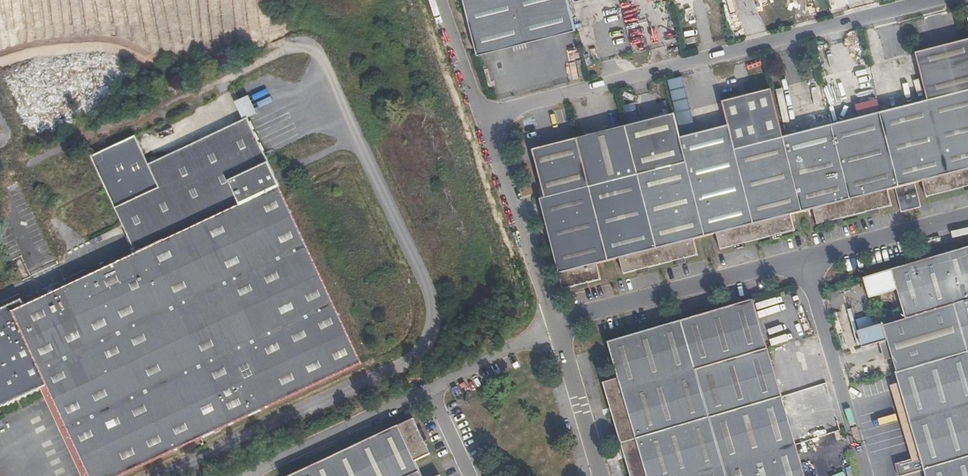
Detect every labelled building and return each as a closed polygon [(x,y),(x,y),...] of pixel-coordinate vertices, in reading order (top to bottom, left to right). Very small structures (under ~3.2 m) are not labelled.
[(557,35),(575,30),(567,0),(463,0),(477,55),(507,47),(557,35)] [(560,47),(557,35),(507,47),(510,60),(523,57),(560,47)] [(943,46),(922,51),(914,53),(926,102),(882,112),(835,125),(831,126),(829,121),(811,126),(812,131),(788,137),(776,89),(723,102),(729,126),(679,139),(673,115),(628,126),(577,139),(589,188),(545,199),(540,200),(563,289),(601,280),(597,264),(620,259),(623,274),(698,255),(694,239),(717,234),(720,249),(795,231),(791,215),(813,209),(817,225),(891,206),(887,190),(896,188),(902,212),(921,207),(920,205),(915,183),(922,182),(926,197),(967,186),(967,39),(960,41),(943,46)] [(683,79),(668,80),(672,114),(687,113),(683,79)] [(47,386),(90,475),(120,475),(362,363),(276,178),(248,118),(150,164),(137,136),(92,157),(124,225),(137,254),(68,286),(25,306),(22,299),(0,310),(0,408),(47,386)] [(534,150),(545,199),(589,188),(577,139),(534,150)] [(866,277),(872,298),(898,290),(906,319),(882,325),(891,355),(874,360),(879,377),(896,372),(917,444),(904,448),(911,473),(924,470),(926,475),(967,475),(967,247),(866,277)] [(0,273),(0,282),(17,274),(13,266),(0,273)] [(796,445),(754,304),(756,304),(755,300),(608,343),(619,378),(603,383),(630,475),(805,475),(796,445)] [(413,419),(292,475),(422,475),(415,461),(430,454),(413,419)]
